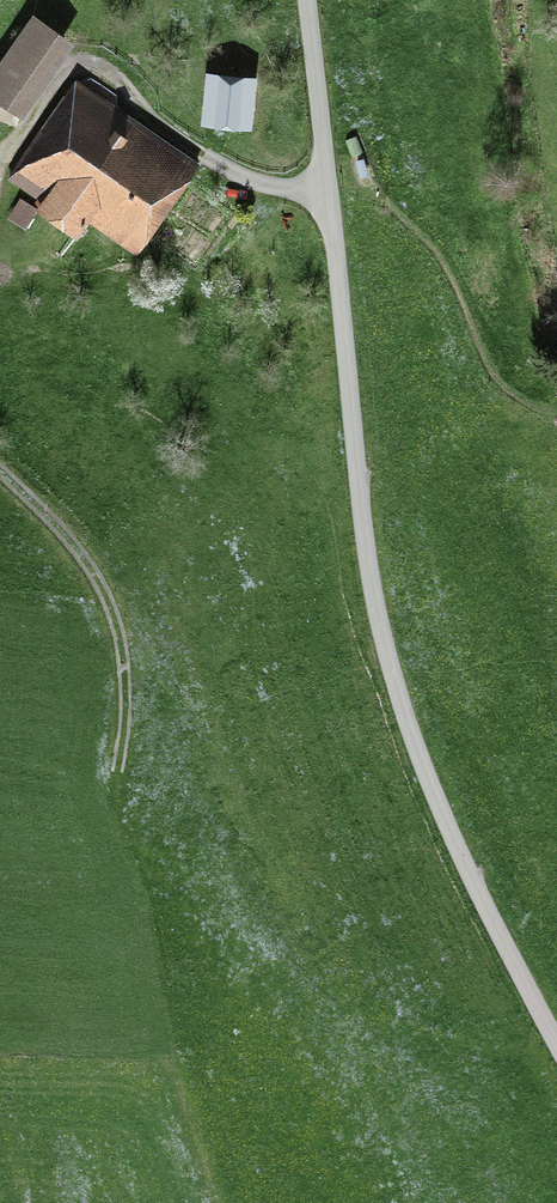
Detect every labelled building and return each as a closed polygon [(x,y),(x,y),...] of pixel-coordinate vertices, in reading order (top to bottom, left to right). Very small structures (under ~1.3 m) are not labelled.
[(0,65),(0,95),(18,108),(64,41),(32,19),(0,65)] [(88,219),(125,244),(185,157),(76,81),(66,97),(65,96),(15,169),(16,169),(10,177),(41,198),(35,207),(77,235),(88,219)]
